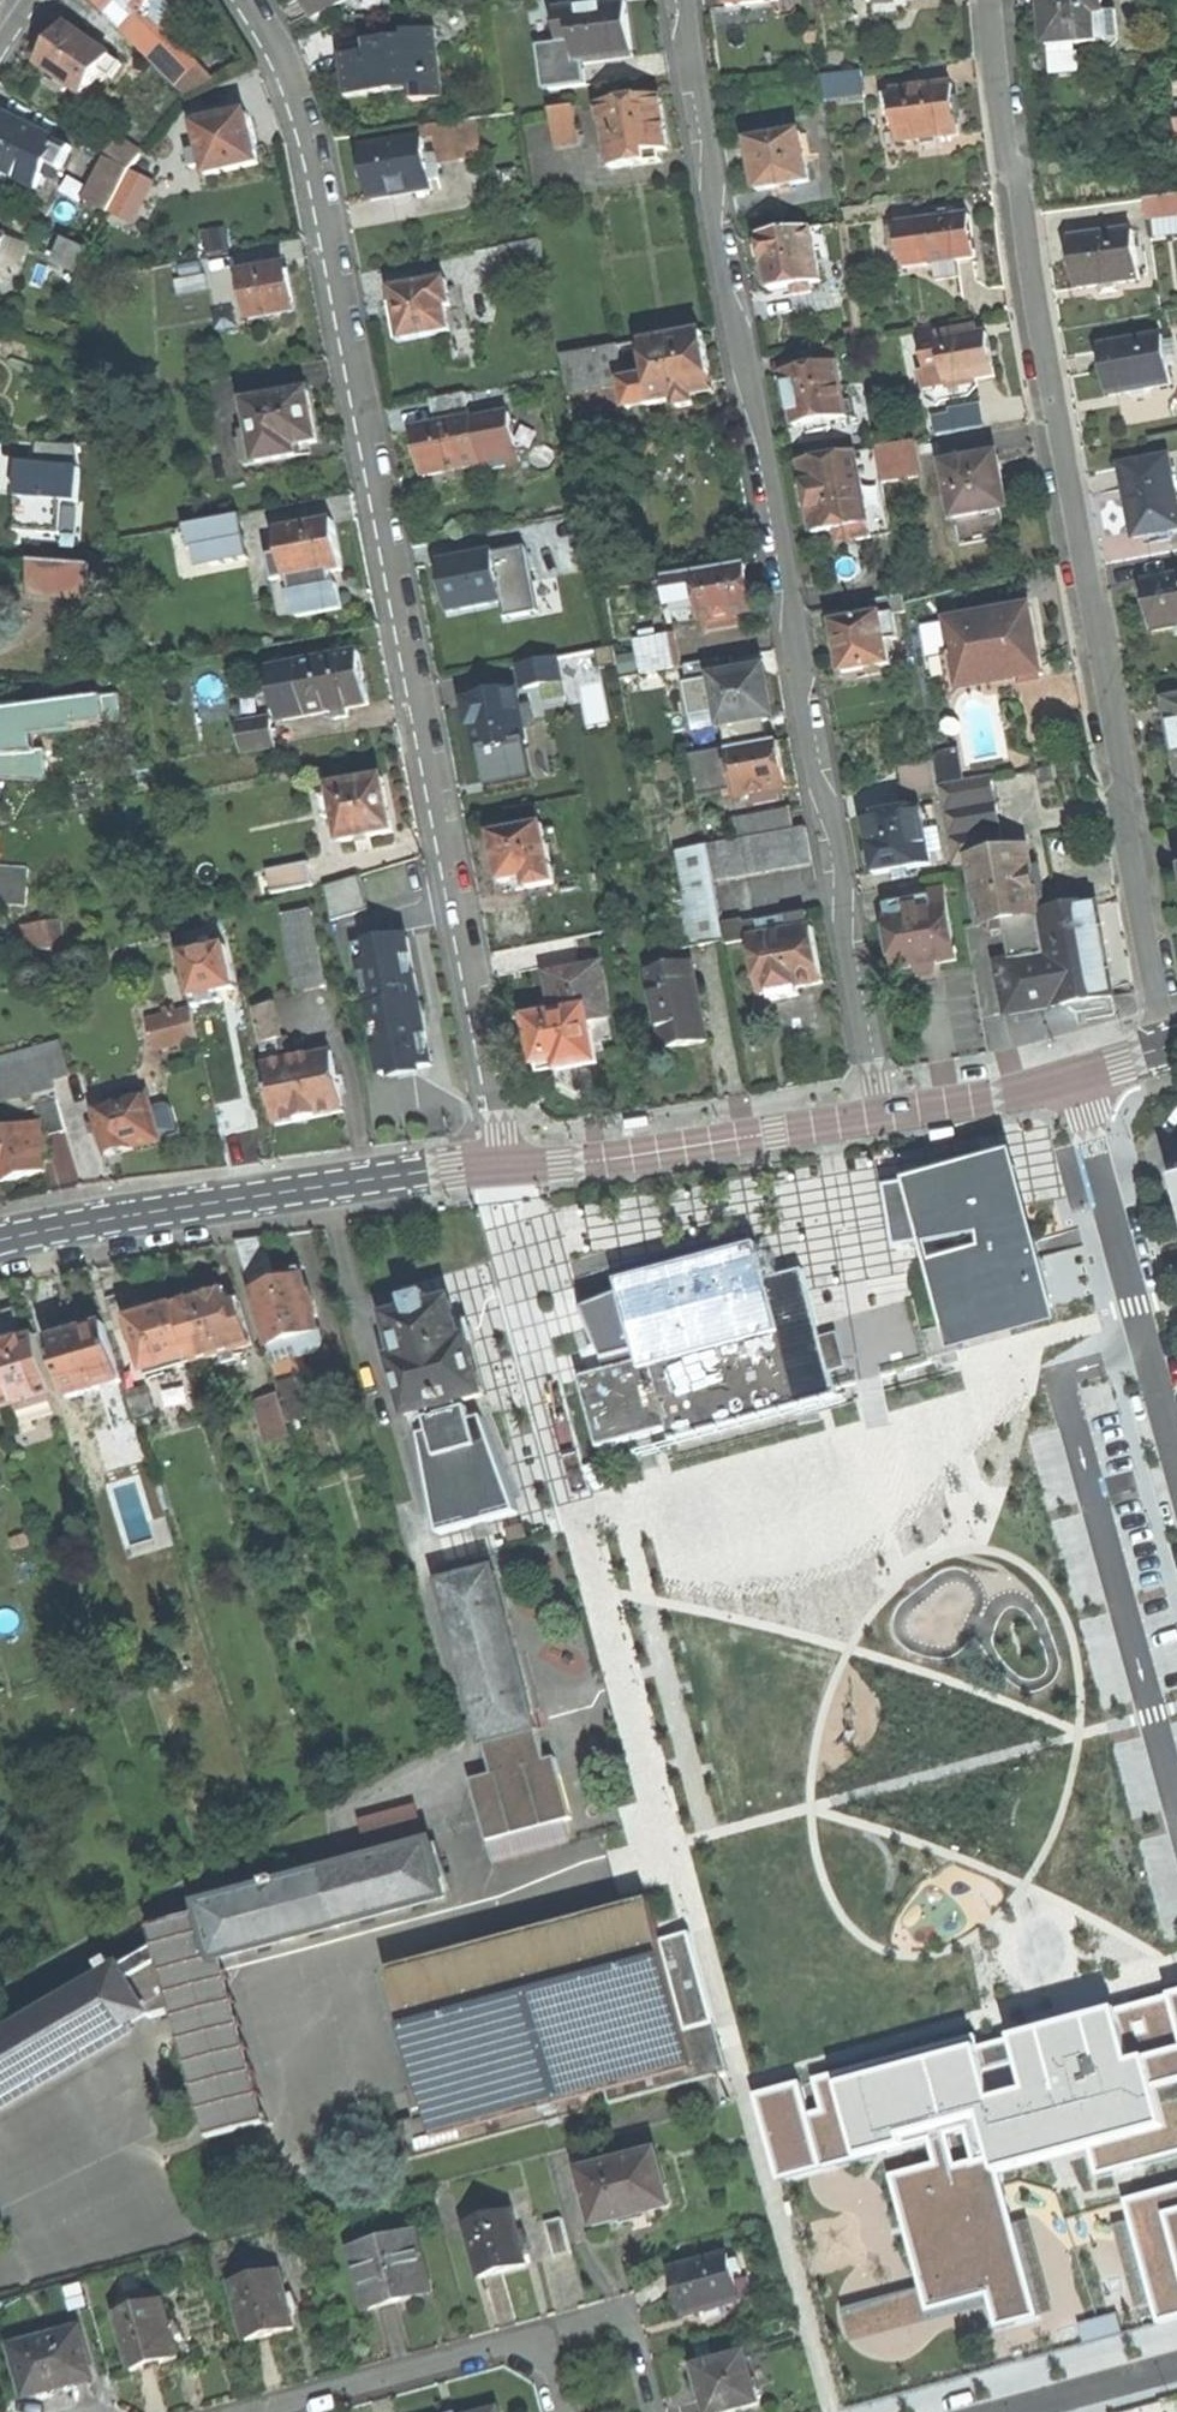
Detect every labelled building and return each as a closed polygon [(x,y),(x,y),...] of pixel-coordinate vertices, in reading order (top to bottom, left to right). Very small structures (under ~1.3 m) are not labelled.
[(151,62),(153,60),(169,46),(174,41),(161,28),(147,13),(137,22),(116,0),(91,0),(151,62)] [(137,22),(147,13),(161,28),(176,13),(163,0),(116,0),(137,22)] [(315,18),(347,0),(304,0),(315,18)] [(780,0),(775,1),(776,17),(793,15),(797,11),(796,0),(780,0)] [(1045,19),(1047,48),(1105,44),(1102,0),(1044,0),(1045,19)] [(584,62),(634,56),(630,29),(627,2),(554,12),(558,44),(555,44),(559,71),(576,68),(575,63),(584,62)] [(807,26),(808,42),(819,41),(818,26),(807,26)] [(54,46),(40,66),(61,81),(56,87),(66,94),(70,87),(84,97),(102,72),(113,80),(123,66),(67,27),(54,46)] [(345,77),(348,98),(412,90),(413,102),(445,98),(436,28),(405,32),(406,38),(368,42),(369,54),(343,57),(345,77)] [(587,85),(584,62),(575,63),(576,68),(559,71),(555,44),(544,46),(550,89),(550,90),(587,85)] [(192,69),(169,46),(153,60),(176,84),(192,69)] [(543,89),(550,89),(544,46),(538,47),(543,89)] [(822,75),(824,99),(865,94),(862,70),(822,75)] [(894,94),(900,143),(960,135),(957,111),(954,86),(894,94)] [(661,97),(602,106),(611,168),(662,161),(660,150),(668,149),(665,123),(661,97)] [(557,147),(581,143),(575,105),(551,109),(557,147)] [(206,165),(209,176),(258,163),(253,141),(246,114),(196,126),(202,150),(189,153),(193,168),(206,165)] [(36,189),(48,165),(60,171),(71,149),(8,118),(0,134),(0,172),(36,189)] [(476,119),(454,122),(460,160),(482,156),(476,119)] [(437,125),(442,162),(460,160),(454,122),(437,125)] [(107,154),(132,170),(148,150),(118,131),(104,152),(107,154)] [(753,166),(758,191),(809,181),(799,132),(749,142),(753,166)] [(423,139),(362,150),(367,177),(371,201),(432,190),(423,139)] [(89,201),(110,212),(132,170),(107,154),(92,183),(97,186),(89,201)] [(1149,219),(1176,215),(1176,195),(1146,199),(1149,219)] [(940,212),(941,219),(958,217),(958,210),(940,212)] [(934,264),(958,261),(976,259),(974,240),(971,216),(958,217),(941,219),(899,225),(904,268),(934,264)] [(821,281),(812,228),(761,236),(762,242),(760,243),(757,247),(758,258),(762,261),(766,261),(769,279),(771,290),(821,281)] [(1075,266),(1078,288),(1140,280),(1134,232),(1072,240),(1075,266)] [(89,249),(64,238),(56,257),(81,268),(89,249)] [(502,247),(506,265),(544,258),(541,239),(502,247)] [(960,276),(958,261),(934,264),(936,279),(960,276)] [(242,271),(251,319),(295,311),(291,290),(287,269),(264,273),(263,267),(242,271)] [(178,285),(180,301),(211,297),(209,281),(178,285)] [(396,326),(399,341),(450,332),(445,305),(452,304),(447,282),(395,292),(399,314),(394,315),(396,326)] [(968,328),(938,334),(947,385),(977,380),(995,376),(991,355),(988,334),(970,337),(968,328)] [(651,378),(656,403),(678,399),(679,407),(695,404),(693,396),(715,392),(710,365),(704,334),(645,345),(651,378)] [(924,389),(947,385),(938,334),(921,337),(927,371),(921,372),(924,389)] [(1106,374),(1110,396),(1172,385),(1163,337),(1102,348),(1106,374)] [(624,383),(625,383),(618,345),(562,356),(569,394),(624,383)] [(798,352),(802,370),(838,364),(834,345),(798,352)] [(791,400),(795,426),(847,416),(847,414),(842,386),(838,364),(802,370),(786,373),(791,400)] [(629,408),(656,403),(651,378),(625,383),(624,383),(629,408)] [(978,385),(977,380),(947,385),(924,389),(941,401),(970,396),(978,385)] [(849,385),(842,386),(847,414),(854,413),(849,385)] [(241,443),(246,467),(298,457),(296,448),(319,443),(315,420),(309,392),(247,404),(254,440),(241,443)] [(431,401),(436,425),(470,418),(465,395),(431,401)] [(985,427),(981,404),(950,409),(951,415),(933,418),(936,435),(985,427)] [(509,414),(471,421),(480,466),(481,471),(519,464),(509,414)] [(419,454),(424,477),(480,466),(471,421),(471,418),(470,418),(436,425),(415,429),(419,454)] [(647,443),(649,457),(660,455),(657,441),(647,443)] [(876,448),(877,450),(883,484),(918,477),(912,441),(876,448)] [(38,443),(37,466),(80,469),(76,446),(38,443)] [(877,450),(855,454),(868,524),(890,520),(883,484),(877,450)] [(855,454),(802,463),(806,485),(801,489),(803,500),(805,509),(811,511),(815,533),(838,529),(868,524),(855,454)] [(999,456),(946,466),(956,519),(1001,510),(1009,509),(1004,485),(999,456)] [(1135,537),(1176,529),(1176,498),(1169,458),(1122,467),(1129,502),(1135,537)] [(61,533),(63,500),(78,501),(80,469),(37,466),(19,465),(15,530),(61,533)] [(1006,537),(1001,510),(956,519),(961,546),(1006,537)] [(187,527),(192,550),(195,549),(244,540),(240,517),(187,527)] [(892,534),(890,520),(868,524),(838,529),(840,540),(857,536),(858,540),(892,534)] [(283,555),(288,582),(292,581),(333,574),(344,572),(340,548),(335,523),(279,533),(283,555)] [(248,558),(244,540),(195,549),(198,568),(248,558)] [(526,548),(494,554),(503,603),(506,619),(538,613),(526,548)] [(444,588),(449,613),(503,603),(494,554),(440,564),(444,588)] [(271,557),(276,583),(276,584),(288,582),(283,555),(271,557)] [(91,566),(32,563),(30,596),(89,600),(91,566)] [(737,625),(736,614),(755,611),(750,587),(746,563),(660,579),(663,592),(697,586),(703,620),(705,620),(707,630),(737,625)] [(333,574),(292,581),(294,595),(335,588),(335,586),(333,574)] [(1145,584),(1149,609),(1154,632),(1176,628),(1176,578),(1145,584)] [(270,584),(272,599),(291,596),(294,595),(292,581),(288,582),(276,584),(276,583),(270,584)] [(335,588),(294,595),(291,596),(295,616),(295,618),(343,609),(339,586),(335,586),(335,588)] [(295,616),(291,596),(272,599),(276,620),(295,616)] [(870,601),(873,618),(894,614),(906,612),(903,596),(870,601)] [(1031,607),(948,621),(957,674),(1013,664),(1015,679),(1043,674),(1037,639),(1031,607)] [(840,659),(843,673),(890,665),(886,642),(898,639),(894,614),(873,618),(834,625),(835,629),(829,632),(832,646),(838,647),(840,659)] [(636,639),(642,674),(676,668),(670,633),(636,639)] [(274,670),(283,721),(332,712),(349,709),(370,705),(365,680),(360,654),(274,670)] [(720,705),(715,679),(736,675),(733,657),(686,666),(694,709),(720,705)] [(520,666),(525,689),(543,685),(546,700),(565,697),(558,659),(520,666)] [(960,689),(1015,679),(1013,664),(957,674),(960,689)] [(726,726),(731,749),(765,743),(761,720),(774,718),(769,693),(765,670),(736,675),(715,679),(720,705),(723,726),(726,726)] [(476,739),(479,754),(483,753),(514,747),(527,744),(523,723),(534,721),(531,705),(520,707),(517,691),(470,700),(470,702),(467,703),(472,726),(473,726),(476,739)] [(1167,703),(1174,741),(1176,755),(1176,701),(1167,703)] [(350,716),(349,709),(332,712),(334,720),(350,716)] [(239,727),(244,753),(276,747),(271,721),(239,727)] [(731,749),(692,756),(697,783),(733,776),(736,791),(737,797),(753,794),(774,790),(787,788),(783,764),(779,741),(765,743),(731,749)] [(520,777),(514,747),(483,753),(488,783),(520,777)] [(935,757),(940,787),(962,783),(957,753),(935,757)] [(29,778),(30,762),(0,760),(0,777),(29,778)] [(934,762),(901,768),(907,799),(940,793),(934,762)] [(700,798),(736,791),(733,776),(697,783),(700,798)] [(940,787),(945,814),(996,804),(991,777),(962,783),(940,787)] [(384,779),(333,789),(335,796),(338,816),(343,841),(394,832),(389,806),(384,779)] [(776,799),(774,790),(753,794),(754,803),(776,799)] [(326,818),(338,816),(335,796),(322,798),(326,818)] [(970,860),(1005,854),(996,804),(945,814),(954,863),(970,860)] [(507,813),(510,833),(539,827),(535,807),(507,813)] [(922,808),(866,817),(870,836),(873,851),(871,851),(867,856),(869,866),(874,869),(876,869),(877,874),(932,864),(929,849),(926,831),(922,808)] [(734,820),(738,840),(795,829),(791,809),(734,820)] [(510,833),(493,836),(498,861),(493,862),(495,872),(497,880),(501,879),(502,881),(515,879),(517,889),(554,882),(547,846),(544,831),(543,826),(539,827),(510,833)] [(738,840),(708,845),(715,879),(813,861),(807,827),(795,829),(738,840)] [(556,828),(544,831),(547,846),(559,844),(556,828)] [(938,829),(926,831),(929,849),(942,847),(938,829)] [(694,946),(726,940),(723,926),(715,879),(708,845),(677,851),(688,912),(694,946)] [(1028,850),(1005,854),(970,860),(982,925),(987,924),(992,928),(1005,926),(1012,960),(1047,954),(1040,914),(1028,850)] [(269,870),(273,892),(314,885),(310,863),(269,870)] [(29,888),(30,870),(0,867),(0,886),(29,888)] [(364,879),(330,888),(336,922),(373,912),(364,879)] [(28,906),(29,888),(0,886),(0,904),(28,906)] [(888,919),(898,971),(929,966),(957,961),(944,891),(931,894),(934,911),(888,919)] [(997,963),(1007,1017),(1060,1007),(1113,997),(1096,904),(1040,914),(1047,954),(1012,960),(997,963)] [(299,993),(326,987),(311,912),(284,917),(299,993)] [(685,948),(694,946),(688,912),(679,914),(685,948)] [(808,915),(760,923),(762,937),(751,940),(761,995),(771,993),(772,1000),(788,997),(798,996),(797,988),(823,983),(813,928),(810,929),(808,915)] [(26,927),(31,953),(66,947),(62,921),(26,927)] [(726,944),(744,941),(742,926),(741,923),(723,926),(726,940),(726,944)] [(744,941),(751,940),(762,937),(760,923),(742,926),(744,941)] [(384,1077),(434,1067),(429,1044),(409,938),(359,947),(384,1077)] [(184,957),(195,1007),(211,1004),(223,1001),(221,992),(234,989),(225,947),(184,957)] [(695,963),(651,971),(666,1049),(689,1045),(710,1041),(695,963)] [(547,975),(555,1015),(587,1009),(589,1020),(609,1016),(610,1016),(601,966),(547,975)] [(255,1010),(265,1062),(292,1056),(289,1039),(281,1040),(274,1006),(266,1008),(255,1010)] [(555,1015),(527,1020),(536,1066),(557,1062),(559,1070),(580,1066),(597,1063),(593,1043),(589,1020),(587,1009),(555,1015)] [(148,1020),(155,1049),(199,1039),(192,1010),(148,1020)] [(609,1016),(589,1020),(593,1043),(613,1039),(609,1016)] [(60,1043),(43,1048),(52,1080),(69,1075),(60,1043)] [(54,1088),(52,1080),(43,1048),(0,1060),(0,1104),(54,1088)] [(331,1053),(266,1067),(279,1126),(312,1119),(344,1112),(331,1053)] [(94,1111),(108,1158),(124,1153),(135,1150),(134,1148),(161,1141),(147,1095),(94,1111)] [(56,1100),(37,1106),(47,1145),(67,1139),(56,1100)] [(624,1121),(626,1131),(651,1127),(650,1117),(631,1120),(624,1121)] [(4,1178),(5,1183),(24,1178),(46,1172),(35,1126),(0,1135),(0,1179),(4,1178)] [(957,1139),(956,1129),(930,1132),(931,1142),(950,1140),(957,1139)] [(950,1326),(952,1333),(1053,1306),(1034,1239),(1000,1251),(997,1236),(1027,1229),(1026,1226),(1019,1227),(1011,1171),(1017,1170),(1016,1167),(951,1178),(888,1189),(889,1192),(898,1191),(905,1247),(896,1248),(896,1252),(982,1240),(984,1256),(931,1266),(950,1326)] [(250,1291),(252,1291),(277,1284),(275,1277),(276,1277),(265,1237),(237,1241),(250,1291)] [(795,1409),(838,1397),(819,1324),(804,1271),(768,1280),(758,1245),(690,1264),(619,1283),(622,1292),(645,1362),(602,1373),(581,1380),(600,1449),(669,1431),(672,1442),(795,1409)] [(288,1273),(276,1277),(275,1277),(277,1284),(252,1291),(270,1354),(301,1345),(299,1338),(319,1332),(315,1317),(318,1316),(311,1292),(308,1293),(301,1270),(288,1273)] [(195,1301),(176,1307),(191,1359),(192,1363),(218,1355),(233,1351),(251,1345),(239,1302),(230,1305),(227,1292),(222,1293),(221,1292),(215,1289),(207,1291),(204,1297),(204,1298),(195,1301)] [(645,1362),(622,1292),(576,1309),(602,1373),(645,1362)] [(388,1319),(399,1359),(463,1342),(451,1301),(431,1307),(428,1295),(418,1297),(405,1301),(408,1313),(388,1319)] [(115,1331),(131,1326),(129,1322),(122,1297),(106,1303),(115,1331)] [(131,1326),(145,1373),(191,1359),(176,1307),(173,1308),(172,1305),(167,1303),(155,1307),(153,1312),(154,1314),(146,1317),(129,1322),(131,1326)] [(25,1340),(15,1307),(0,1312),(0,1348),(25,1340)] [(50,1343),(68,1400),(85,1395),(85,1397),(100,1392),(100,1391),(123,1384),(105,1327),(101,1328),(100,1326),(90,1324),(83,1331),(83,1333),(77,1335),(71,1337),(71,1335),(54,1340),(54,1341),(50,1343)] [(950,1326),(923,1335),(930,1358),(957,1351),(952,1333),(950,1326)] [(320,1331),(319,1332),(299,1338),(301,1345),(270,1354),(269,1355),(277,1384),(294,1379),(304,1376),(303,1370),(306,1369),(303,1356),(314,1353),(321,1348),(322,1338),(320,1331)] [(2,1410),(17,1406),(54,1394),(35,1337),(25,1340),(0,1348),(0,1403),(2,1410)] [(399,1359),(393,1361),(409,1417),(432,1411),(460,1403),(485,1396),(469,1340),(463,1342),(399,1359)] [(236,1360),(233,1351),(218,1355),(221,1365),(236,1360)] [(306,1419),(294,1379),(277,1384),(281,1397),(288,1424),(306,1419)] [(145,1384),(125,1390),(132,1411),(152,1405),(145,1384)] [(59,1410),(54,1394),(17,1406),(22,1422),(59,1410)] [(292,1437),(288,1424),(281,1397),(258,1404),(269,1444),(292,1437)] [(466,1424),(460,1403),(432,1411),(435,1419),(428,1421),(431,1434),(421,1437),(440,1535),(518,1513),(484,1419),(466,1424)] [(801,1428),(795,1409),(672,1442),(671,1443),(676,1461),(801,1428)] [(88,1442),(98,1474),(118,1467),(113,1450),(110,1451),(105,1436),(88,1442)] [(507,1531),(510,1542),(527,1537),(524,1526),(507,1531)] [(448,1566),(453,1582),(470,1577),(466,1561),(448,1566)] [(453,1582),(441,1585),(493,1776),(472,1781),(488,1842),(564,1822),(573,1819),(556,1758),(546,1761),(494,1571),(470,1577),(453,1582)] [(119,1650),(128,1675),(139,1672),(131,1646),(119,1650)] [(417,1805),(359,1821),(367,1848),(424,1833),(417,1805)] [(570,1846),(564,1822),(488,1842),(495,1867),(570,1846)] [(266,1890),(204,1907),(218,1959),(221,1959),(445,1898),(430,1846),(278,1887),(276,1881),(264,1885),(266,1890)] [(257,2102),(218,1960),(218,1959),(204,1907),(204,1906),(153,1920),(161,1949),(178,2010),(200,2089),(198,2090),(206,2116),(257,2102)] [(652,1906),(391,1976),(427,2107),(411,2111),(415,2125),(401,2129),(409,2160),(611,2105),(607,2090),(633,2083),(637,2098),(729,2073),(691,1932),(673,1937),(674,1938),(661,1941),(652,1906)] [(149,2018),(178,2010),(161,1949),(123,1971),(147,2014),(149,2018)] [(267,2126),(221,1959),(218,1959),(218,1960),(257,2102),(206,2116),(212,2141),(267,2126)] [(147,2014),(123,1971),(123,1969),(119,1972),(112,1961),(102,1967),(108,1978),(0,2042),(0,2104),(132,2026),(130,2024),(147,2014)] [(980,2051),(976,2038),(820,2081),(828,2111),(813,2115),(804,2085),(763,2096),(785,2178),(933,2138),(940,2164),(895,2176),(932,2308),(992,2292),(1001,2325),(1040,2315),(996,2156),(1006,2154),(1011,2172),(1096,2149),(1103,2174),(1176,2154),(1176,1997),(980,2051)] [(621,2215),(623,2221),(645,2215),(672,2207),(658,2155),(627,2164),(611,2168),(585,2175),(598,2221),(621,2215)] [(609,2162),(611,2168),(627,2164),(626,2157),(609,2162)] [(1130,2201),(1163,2320),(1176,2316),(1176,2188),(1130,2201)] [(468,2223),(483,2278),(505,2272),(529,2266),(514,2211),(468,2223)] [(546,2223),(556,2258),(573,2253),(563,2218),(546,2223)] [(354,2250),(370,2309),(401,2300),(431,2292),(416,2234),(354,2250)] [(680,2297),(685,2317),(742,2302),(735,2273),(743,2271),(740,2260),(731,2262),(730,2256),(673,2271),(680,2297)] [(233,2284),(248,2342),(273,2335),(295,2329),(280,2271),(233,2284)] [(120,2301),(123,2312),(137,2308),(134,2297),(120,2301)] [(156,2364),(179,2358),(164,2301),(137,2308),(123,2312),(118,2313),(133,2370),(156,2364)] [(15,2349),(27,2396),(64,2386),(92,2378),(79,2332),(15,2349)] [(917,2348),(856,2358),(862,2394),(922,2384),(917,2348)] [(710,2411),(730,2411),(760,2404),(746,2356),(698,2369),(705,2392),(710,2411)]
